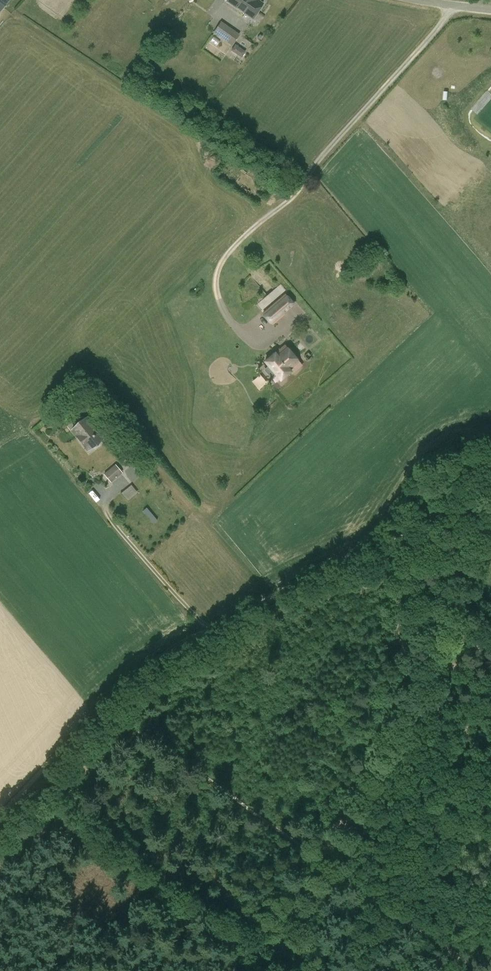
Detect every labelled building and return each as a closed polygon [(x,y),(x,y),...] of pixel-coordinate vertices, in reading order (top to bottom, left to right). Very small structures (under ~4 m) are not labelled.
[(252,18),(262,3),(258,0),(226,0),(252,18)] [(213,32),(232,45),(240,33),(221,20),(214,31),(213,32)] [(287,294),(263,314),(271,324),(295,304),(287,294)] [(272,378),(276,374),(280,379),(300,362),(285,345),(265,361),(269,365),(265,369),(272,378)] [(83,446),(87,451),(105,436),(100,430),(102,429),(98,423),(96,425),(88,415),(69,430),(76,438),(77,437),(84,445),(83,446)] [(104,473),(111,482),(123,472),(116,464),(104,473)] [(128,500),(139,492),(133,484),(122,491),(128,500)] [(148,506),(144,509),(153,522),(157,519),(148,506)]
